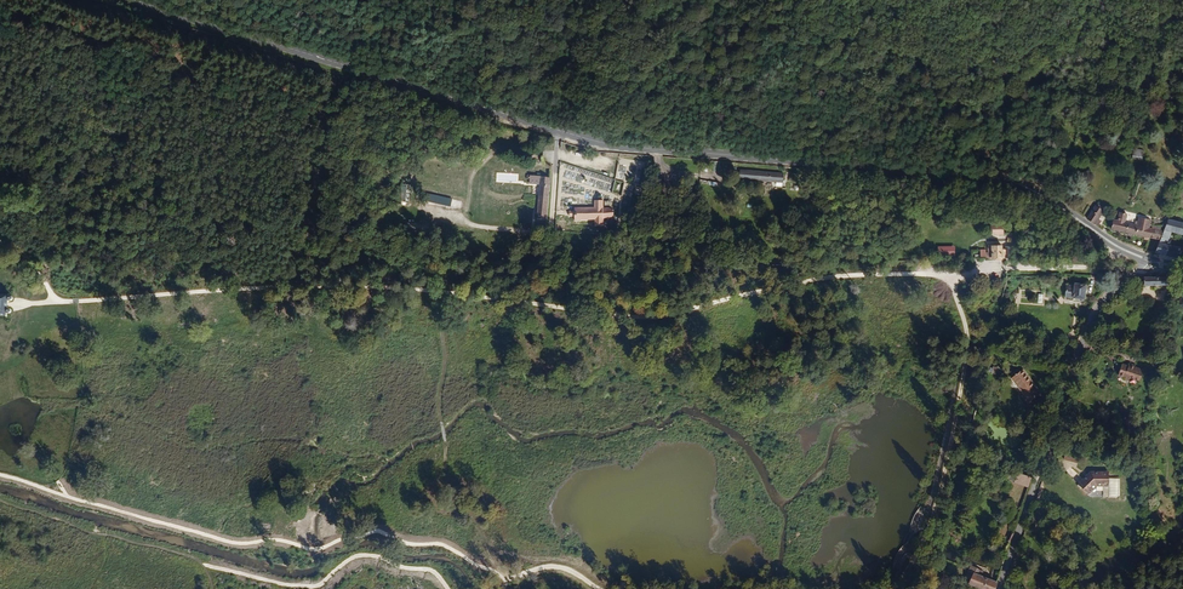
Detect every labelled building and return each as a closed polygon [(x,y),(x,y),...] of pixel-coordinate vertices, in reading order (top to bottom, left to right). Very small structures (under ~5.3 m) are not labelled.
[(1132,158),(1143,159),(1144,149),(1133,148),(1132,158)] [(780,188),(780,179),(735,174),(734,183),(780,188)] [(548,222),(551,178),(528,175),(527,182),(540,184),(537,221),(548,222)] [(1097,207),(1104,192),(1102,191),(1098,189),(1096,188),(1088,202),(1097,207)] [(459,209),(461,200),(424,191),(421,202),(459,209)] [(1127,214),(1130,204),(1126,203),(1130,196),(1123,194),(1120,200),(1118,199),(1117,201),(1115,200),(1112,210),(1127,214)] [(1151,210),(1153,202),(1141,199),(1138,207),(1130,204),(1127,214),(1149,220),(1151,210)] [(615,219),(615,214),(618,214),(618,208),(614,208),(614,205),(605,205),(605,201),(605,200),(594,200),(594,205),(594,207),(572,207),(572,209),(572,211),(564,211),(564,217),(572,217),(572,221),(594,220),(594,225),(607,225),(607,219),(615,219)] [(1174,200),(1167,214),(1165,214),(1162,223),(1158,236),(1175,243),(1182,243),(1182,240),(1182,231),(1172,229),(1177,215),(1182,217),(1182,204),(1174,200)] [(1162,223),(1165,214),(1151,210),(1149,220),(1162,223)] [(1005,234),(1005,223),(994,222),(994,227),(989,227),(989,233),(1005,234)] [(1009,257),(1011,246),(1001,246),(1001,249),(998,249),(998,245),(987,245),(987,250),(984,250),(984,258),(1009,257)] [(956,246),(939,246),(939,256),(956,256),(956,246)] [(1173,286),(1173,278),(1145,277),(1145,286),(1173,286)] [(1086,298),(1088,283),(1075,282),(1075,286),(1066,286),(1065,297),(1086,298)] [(12,301),(14,299),(15,296),(13,294),(0,293),(0,316),(10,318),(10,316),(14,316),(14,310),(11,310),(11,305),(12,301)] [(1142,383),(1146,372),(1131,367),(1130,368),(1123,366),(1120,376),(1127,379),(1127,378),(1132,379),(1142,383)] [(1035,387),(1023,370),(1012,378),(1024,394),(1022,396),(1027,402),(1037,395),(1033,388),(1035,387)] [(1076,468),(1078,459),(1065,456),(1063,464),(1076,468)] [(1034,482),(1037,472),(1024,468),(1021,478),(1034,482)] [(1106,487),(1106,473),(1092,473),(1079,486),(1084,491),(1086,489),(1090,494),(1097,487),(1104,487),(1106,487)] [(1122,495),(1119,476),(1110,476),(1109,473),(1106,473),(1106,487),(1104,487),(1106,498),(1122,495)] [(999,579),(983,573),(984,570),(977,568),(973,581),(995,588),(999,579)]
